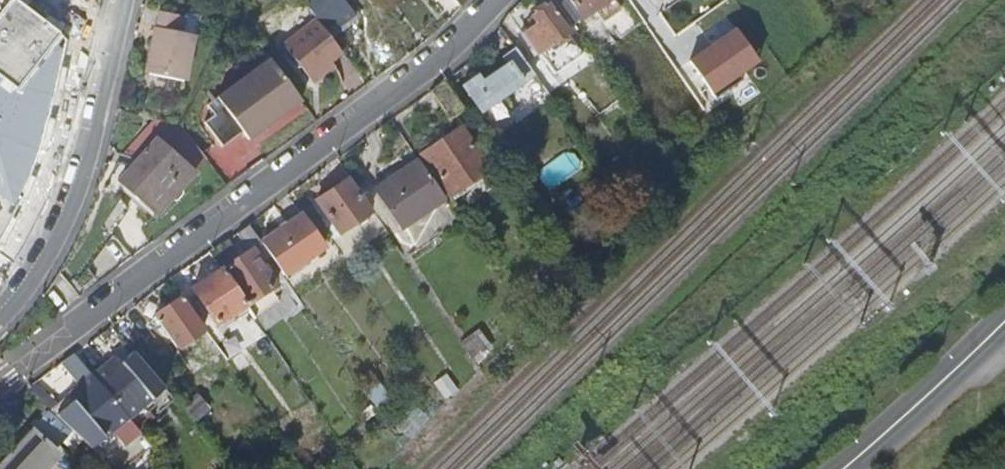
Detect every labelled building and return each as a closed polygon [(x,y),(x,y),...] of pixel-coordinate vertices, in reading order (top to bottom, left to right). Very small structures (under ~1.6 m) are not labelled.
[(32,102),(40,91),(14,72),(20,64),(26,68),(28,65),(37,72),(55,48),(46,41),(54,29),(16,0),(0,0),(0,77),(32,102)] [(329,34),(355,15),(344,0),(308,0),(305,2),(316,17),(329,34)] [(567,26),(570,24),(553,0),(542,0),(531,8),(536,13),(520,24),(536,47),(554,34),(567,26)] [(572,21),(595,5),(601,13),(618,1),(617,0),(557,0),(572,21)] [(342,51),(329,34),(316,17),(283,42),(309,76),(342,51)] [(146,65),(185,74),(195,30),(157,22),(146,65)] [(567,26),(554,34),(559,41),(572,32),(567,26)] [(755,61),(733,29),(688,61),(714,98),(741,78),(737,73),(755,61)] [(80,81),(89,43),(76,52),(71,79),(80,81)] [(534,73),(515,48),(505,55),(508,60),(482,78),(478,73),(463,83),(482,110),(534,73)] [(248,139),(301,99),(269,58),(216,97),(223,105),(203,120),(222,146),(242,132),(248,139)] [(32,102),(39,107),(47,97),(40,91),(32,102)] [(53,118),(62,108),(47,97),(39,107),(53,118)] [(36,161),(46,141),(36,135),(42,119),(2,102),(0,109),(0,145),(36,161)] [(64,147),(70,130),(53,118),(40,130),(64,147)] [(205,159),(181,125),(153,119),(123,154),(136,158),(155,138),(162,144),(191,173),(205,159)] [(450,194),(488,168),(460,128),(423,154),(450,194)] [(154,211),(191,173),(162,144),(155,138),(136,158),(118,177),(154,211)] [(670,159),(662,148),(650,157),(658,168),(670,159)] [(442,196),(419,162),(392,181),(390,178),(374,188),(402,229),(417,218),(415,215),(442,196)] [(368,209),(347,179),(316,200),(337,231),(368,209)] [(0,181),(0,225),(19,195),(0,181)] [(382,218),(374,206),(366,211),(374,223),(382,218)] [(260,240),(274,261),(283,275),(323,248),(299,213),(260,240)] [(247,222),(236,231),(248,249),(220,268),(245,303),(272,285),(262,269),(274,261),(260,240),(247,222)] [(180,272),(170,280),(183,298),(186,303),(195,296),(215,324),(245,303),(220,268),(191,288),(180,272)] [(206,331),(186,303),(183,298),(155,317),(178,351),(206,331)] [(163,387),(131,350),(108,369),(104,364),(90,375),(126,418),(163,387)] [(126,418),(90,375),(72,354),(59,365),(77,386),(66,395),(71,401),(56,414),(90,448),(111,431),(118,439),(133,427),(126,418)] [(71,401),(66,395),(57,403),(36,382),(28,387),(56,414),(71,401)] [(67,452),(56,442),(50,448),(29,429),(0,460),(0,468),(52,468),(67,452)]
